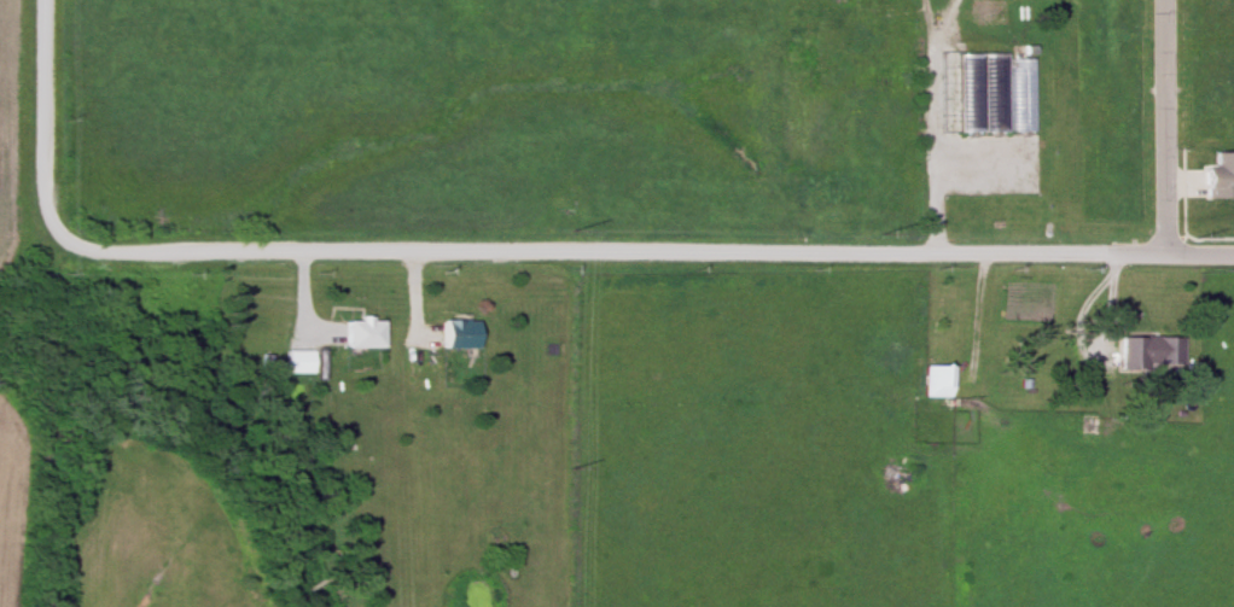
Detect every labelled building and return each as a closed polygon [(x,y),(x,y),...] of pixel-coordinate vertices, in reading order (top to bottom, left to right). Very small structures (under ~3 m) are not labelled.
[(964,39),(968,119),(1014,128),(1047,118),(1049,45),(964,39)] [(1211,148),(1233,148),(1233,186),(1223,186),(1223,198),(1204,198),(1204,160),(1211,160),(1211,148)] [(343,345),(343,321),(354,321),(354,314),(367,314),(367,320),(380,320),(380,344),(343,345)] [(438,346),(438,320),(476,320),(475,346),(438,346)] [(1117,367),(1118,333),(1180,337),(1178,358),(1148,357),(1147,369),(1117,367)] [(316,370),(323,370),(321,349),(314,350),(316,370)] [(281,373),(309,373),(309,352),(281,352),(281,373)] [(946,364),(921,364),(921,398),(946,398),(946,364)]
